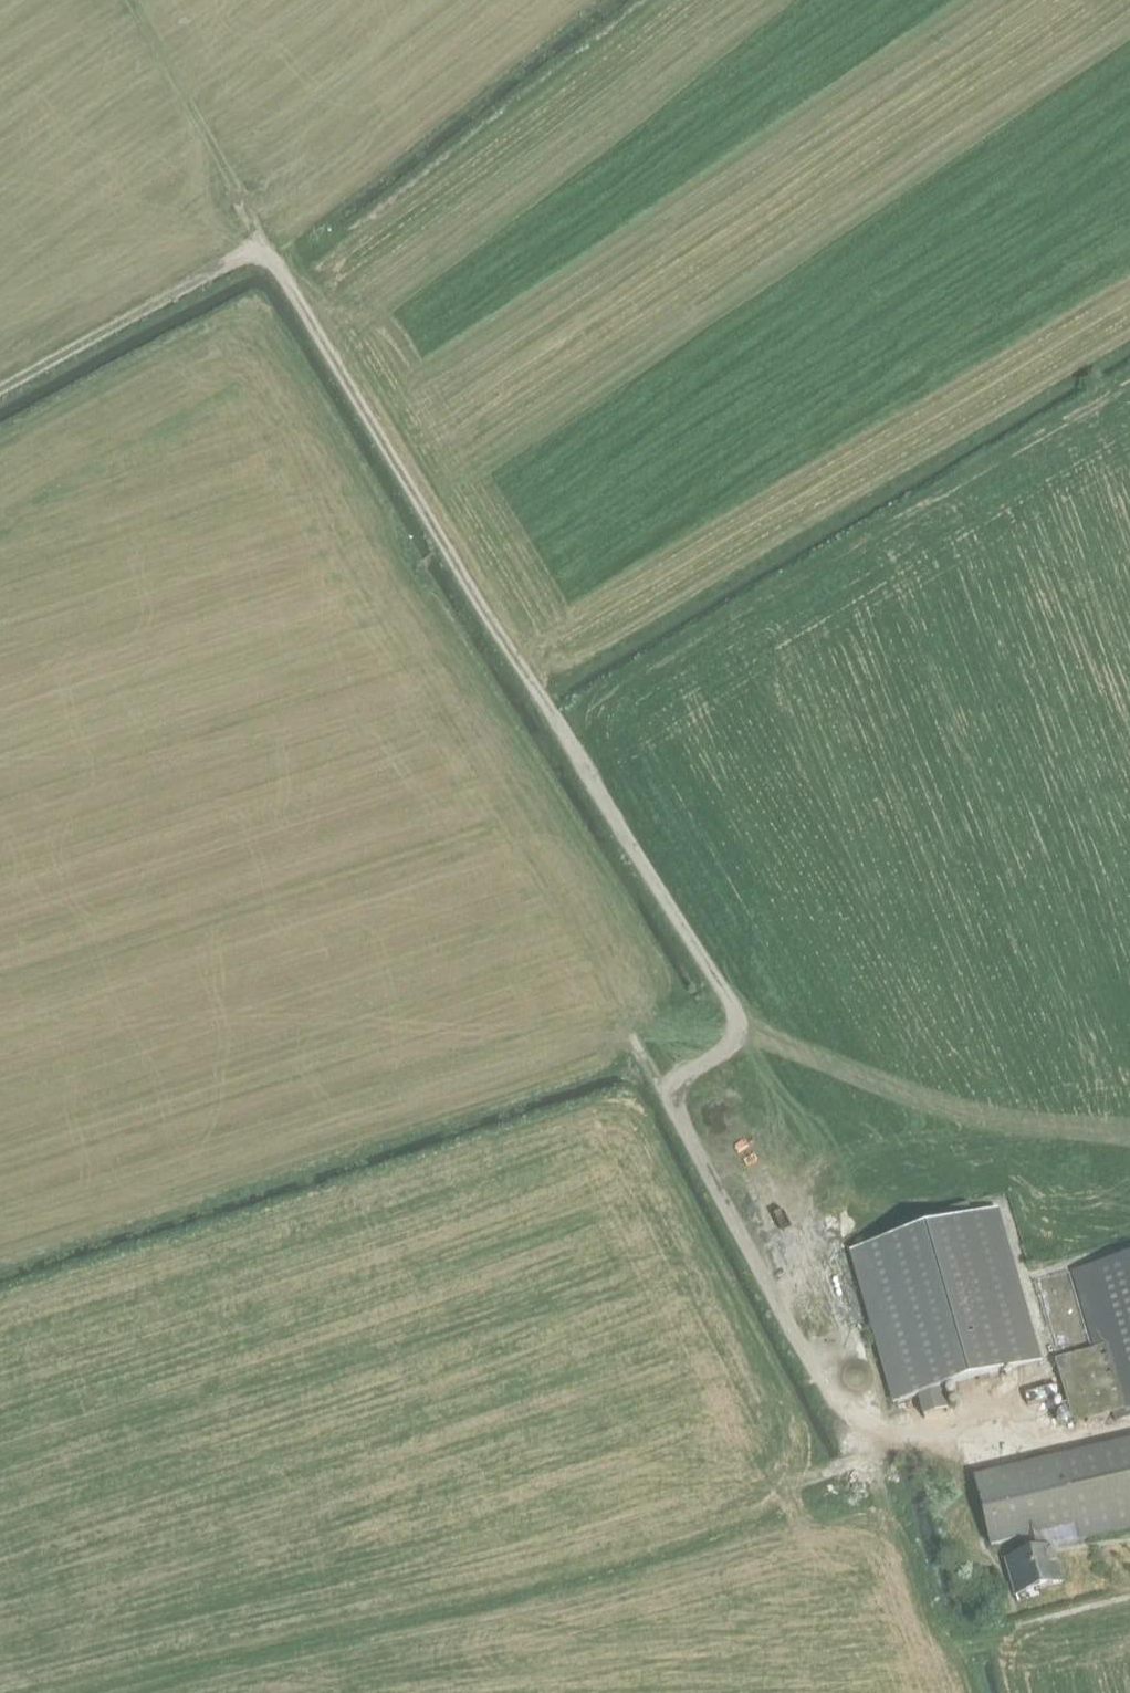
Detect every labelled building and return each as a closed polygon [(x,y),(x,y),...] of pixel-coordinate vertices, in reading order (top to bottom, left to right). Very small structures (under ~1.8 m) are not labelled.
[(917,1399),(941,1391),(1041,1362),(997,1208),(970,1216),(966,1204),(895,1225),(898,1236),(847,1251),(892,1406),(917,1399)] [(1116,1423),(1129,1419),(1129,1258),(1073,1274),(1095,1350),(1056,1362),(1074,1425),(1113,1414),(1116,1423)] [(1015,1597),(1016,1597),(1014,1592),(1036,1585),(1038,1590),(1061,1583),(1051,1550),(1045,1551),(1041,1535),(1073,1528),(1079,1542),(1129,1531),(1129,1442),(974,1480),(990,1548),(1022,1540),(1027,1556),(1005,1562),(1015,1597)]
